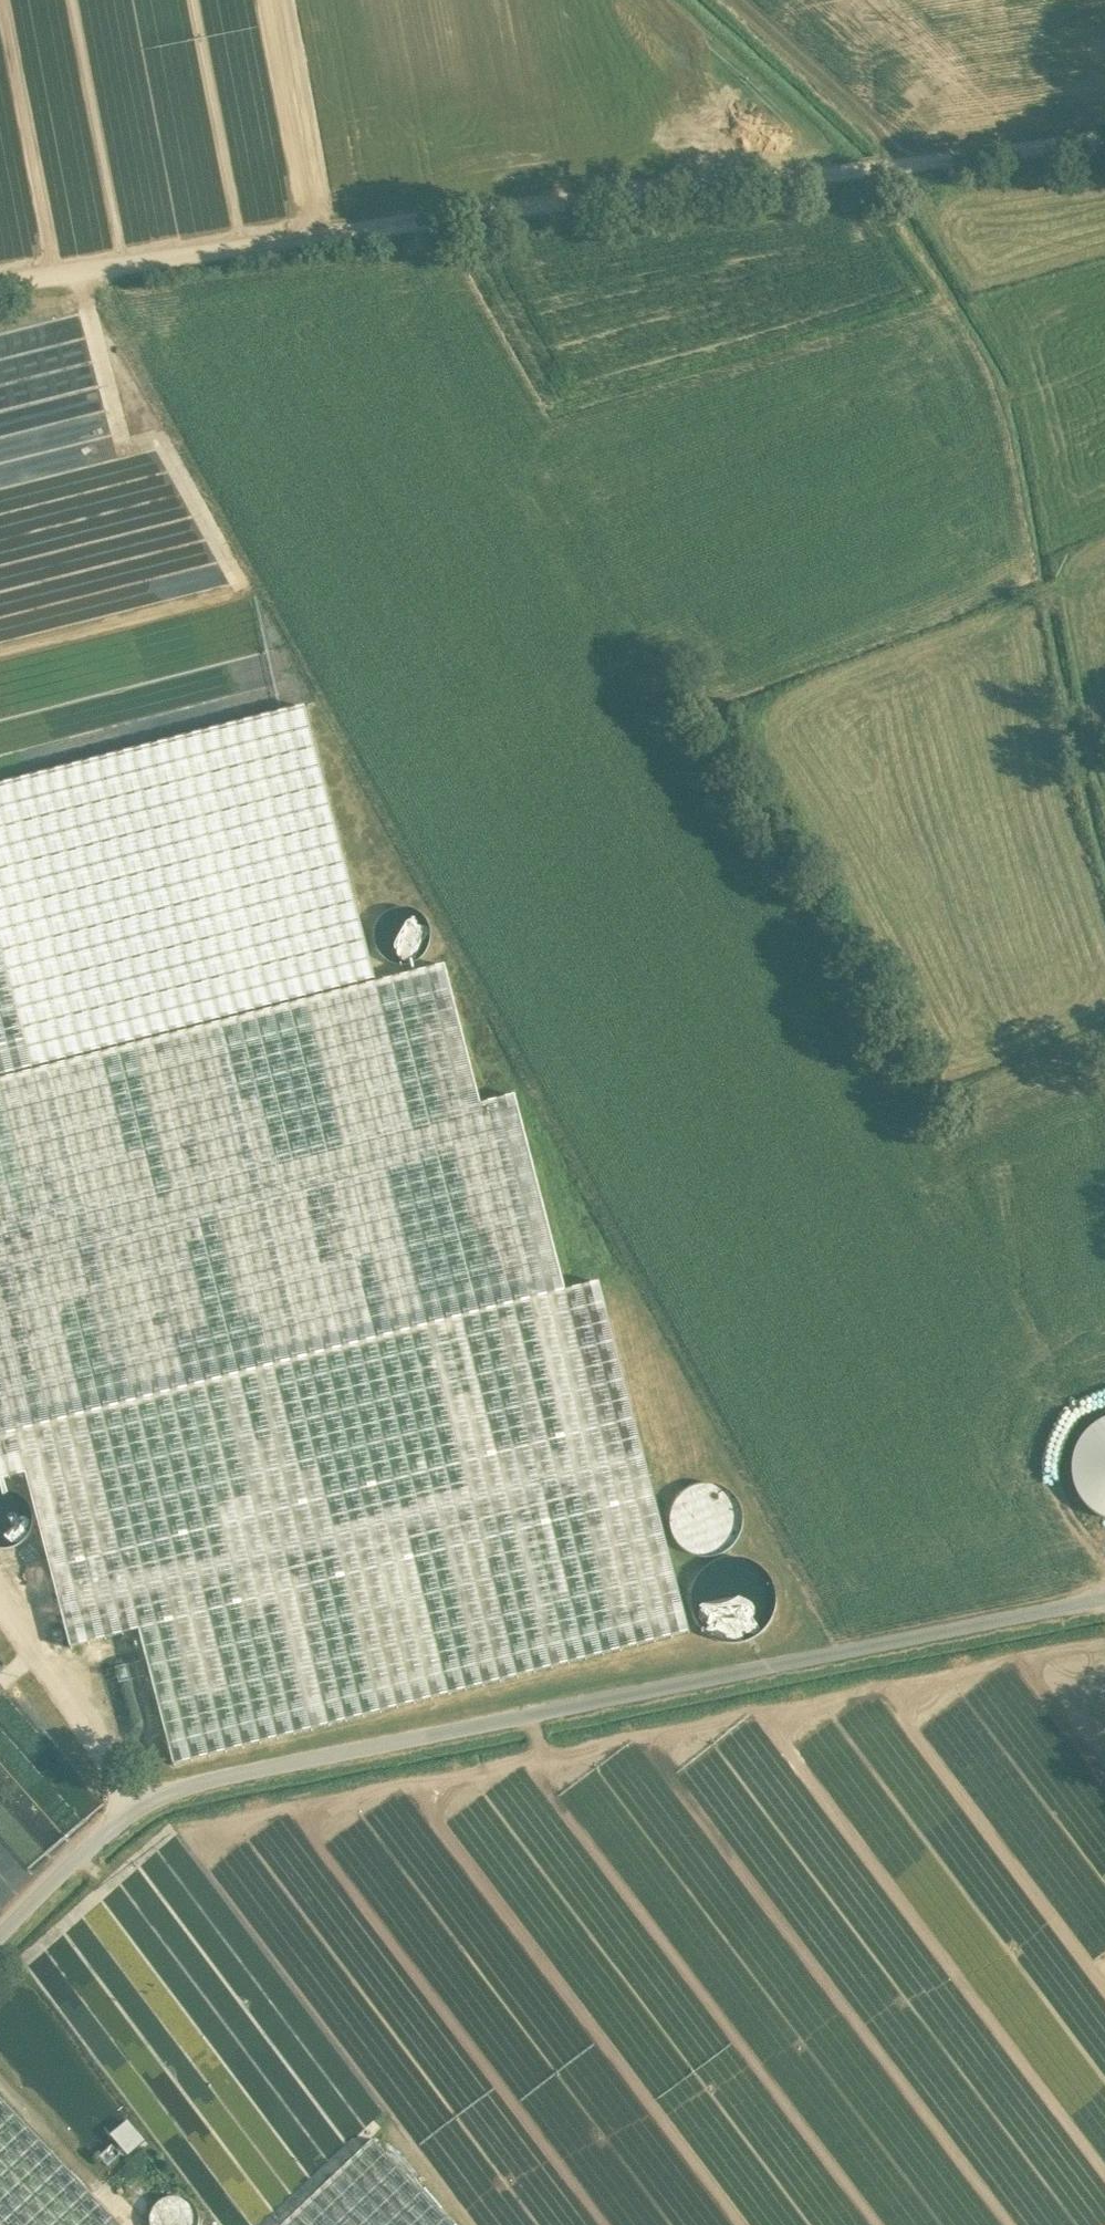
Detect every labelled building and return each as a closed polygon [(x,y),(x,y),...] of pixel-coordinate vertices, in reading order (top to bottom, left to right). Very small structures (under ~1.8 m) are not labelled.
[(0,786),(0,1080),(378,983),(305,707),(0,786)] [(380,958),(424,958),(425,911),(380,911),(380,958)] [(0,1080),(0,1435),(562,1290),(514,1096),(479,1103),(444,966),(378,983),(0,1080)] [(0,1435),(0,1481),(26,1474),(71,1647),(139,1629),(174,1765),(690,1631),(599,1281),(562,1290),(0,1435)] [(1100,1412),(1071,1438),(1064,1485),(1092,1516),(1104,1518),(1104,1413),(1100,1412)] [(671,1510),(669,1523),(672,1535),(679,1546),(689,1553),(701,1557),(714,1556),(726,1551),(735,1543),(741,1531),(742,1519),(739,1506),(732,1496),(722,1488),(710,1484),(697,1485),(686,1490),(676,1499),(671,1510)] [(5,1549),(16,1547),(25,1540),(31,1531),(33,1520),(31,1509),(24,1500),(15,1494),(4,1492),(0,1493),(0,1548),(5,1549)] [(693,1588),(691,1601),(694,1614),(700,1626),(710,1635),(722,1641),(735,1643),(748,1640),(760,1634),(769,1624),(775,1612),(777,1599),(774,1586),(768,1574),(758,1565),(746,1559),(733,1558),(720,1560),(708,1566),(699,1576),(693,1588)] [(0,2097),(0,2224),(121,2224),(0,2097)] [(123,2155),(141,2140),(123,2118),(105,2132),(123,2155)] [(282,2224),(454,2224),(373,2139),(282,2224)] [(191,2199),(150,2196),(148,2224),(189,2224),(191,2199)]
